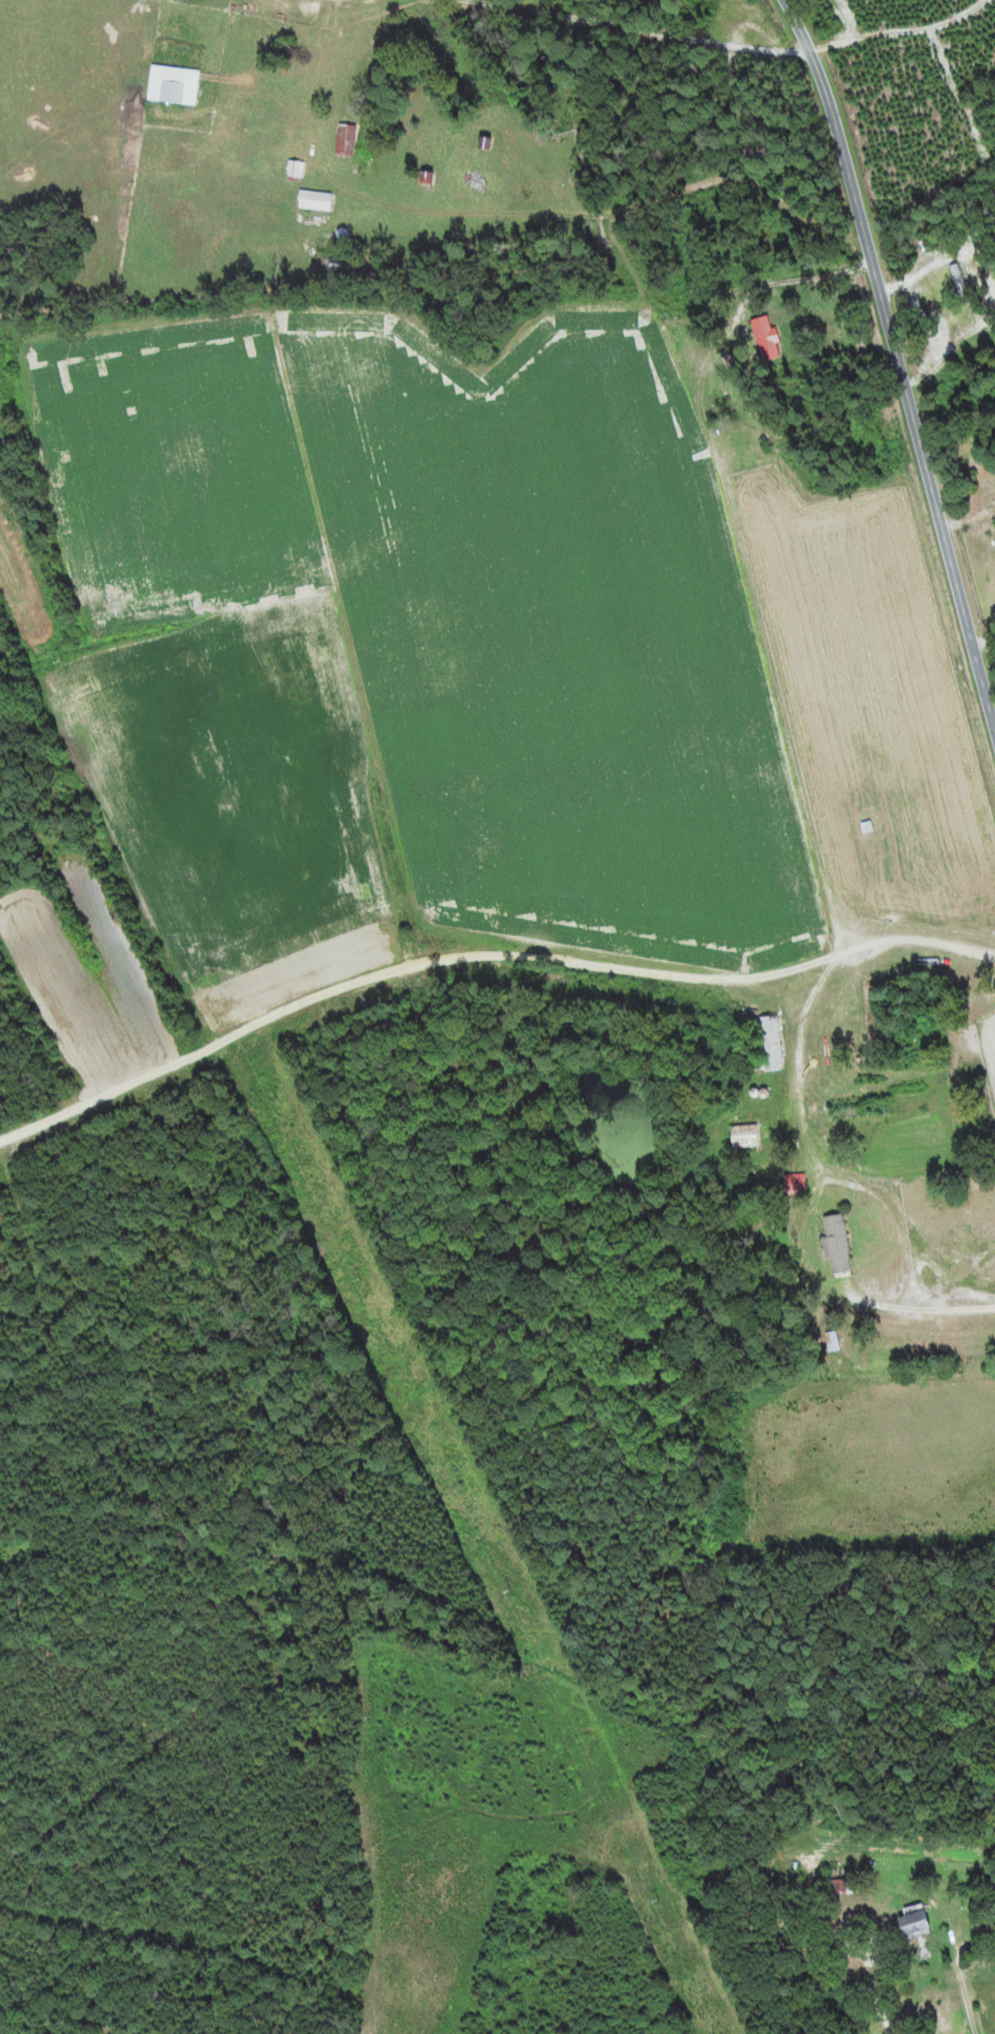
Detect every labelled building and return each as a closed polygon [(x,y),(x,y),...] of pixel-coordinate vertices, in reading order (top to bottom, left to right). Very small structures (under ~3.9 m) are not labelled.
[(153,99),(202,103),(205,68),(156,64),(153,99)] [(361,124),(343,122),(339,154),(357,156),(361,124)] [(302,208),(335,211),(337,192),(304,189),(302,208)] [(783,358),(779,316),(758,317),(762,360),(783,358)] [(786,1015),(767,1016),(770,1072),(789,1071),(786,1015)] [(738,1147),(764,1147),(764,1124),(738,1124),(738,1147)] [(790,1195),(812,1195),(812,1174),(790,1174),(790,1195)] [(832,1256),(836,1256),(838,1274),(857,1272),(850,1214),(827,1217),(832,1256)] [(942,1932),(937,1910),(904,1917),(908,1939),(942,1932)]
